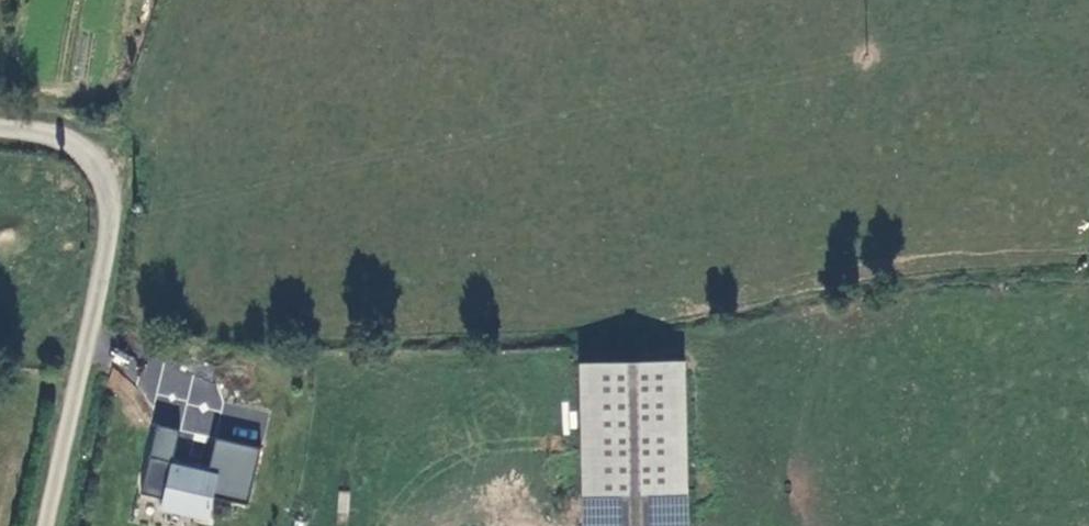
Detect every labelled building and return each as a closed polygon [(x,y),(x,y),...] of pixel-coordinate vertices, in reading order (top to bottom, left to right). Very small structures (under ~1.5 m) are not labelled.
[(581,345),(585,525),(690,525),(686,343),(581,345)] [(139,389),(210,413),(220,384),(149,360),(139,389)] [(180,428),(157,423),(141,492),(163,497),(161,507),(208,517),(213,496),(247,504),(260,447),(215,437),(207,472),(195,469),(196,466),(173,460),(180,428)]
